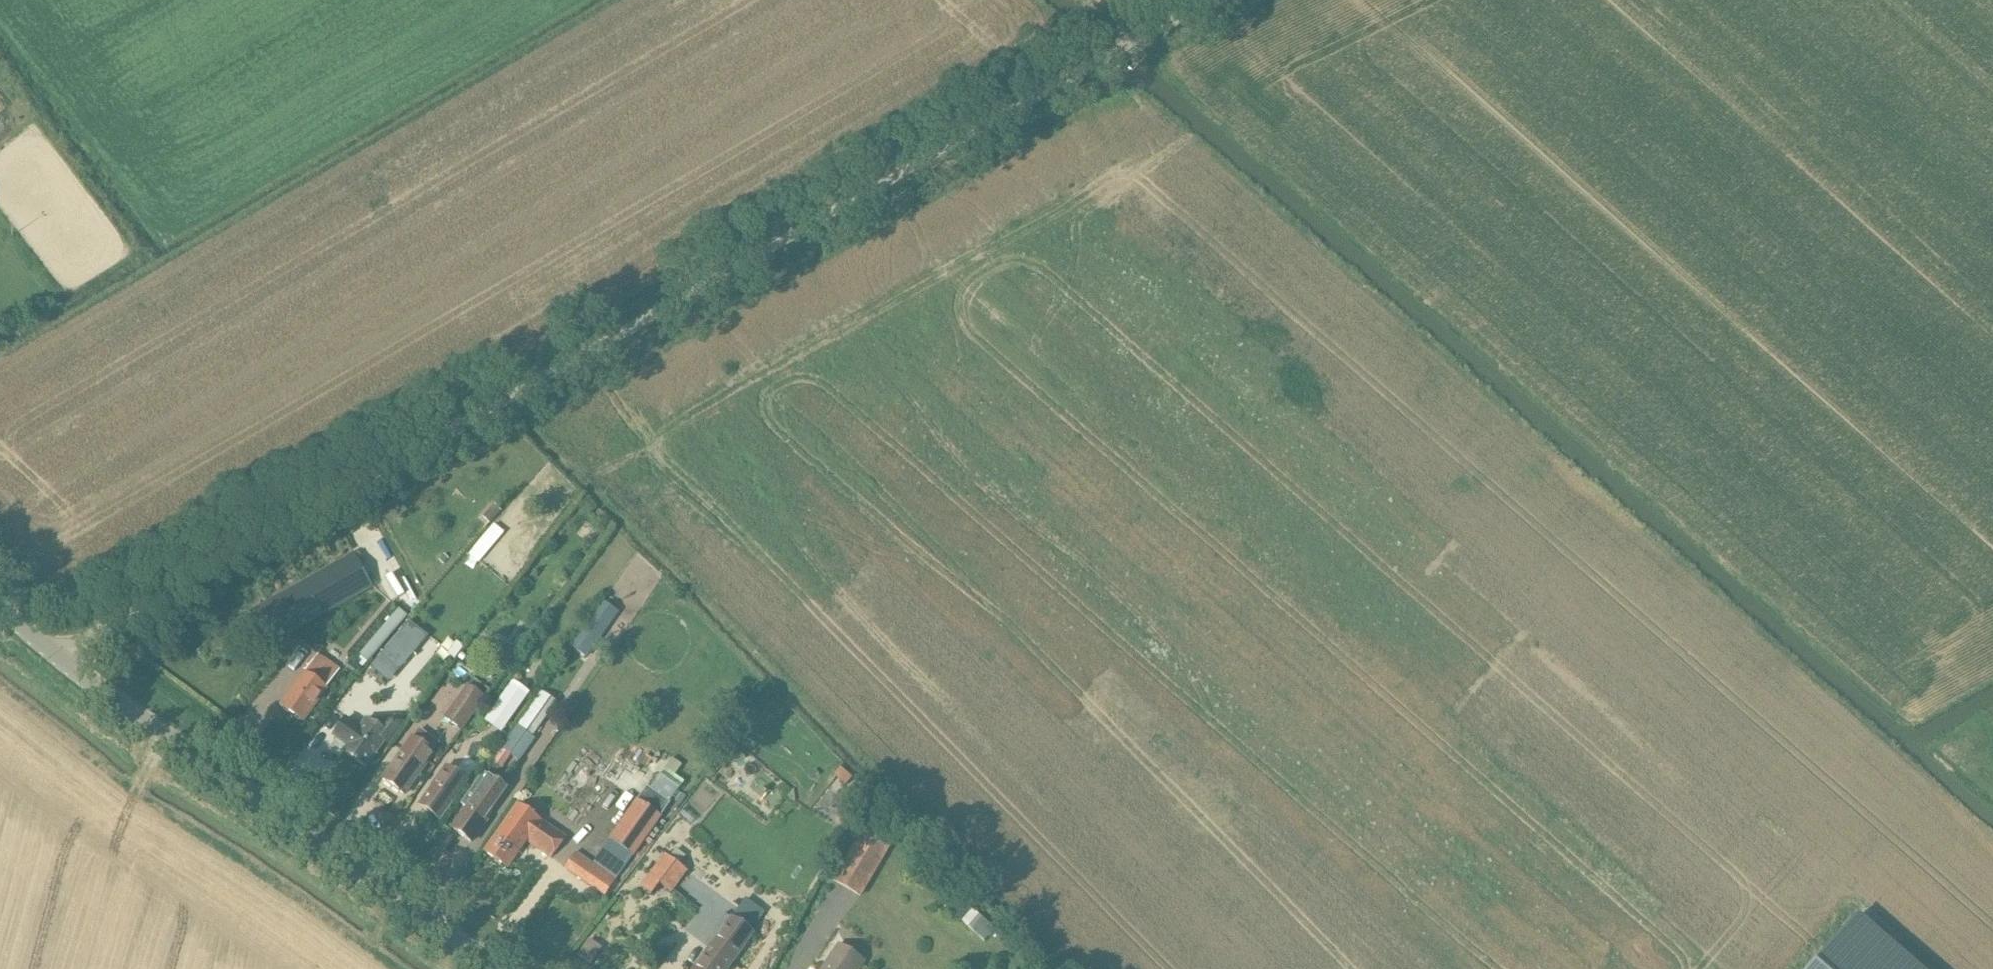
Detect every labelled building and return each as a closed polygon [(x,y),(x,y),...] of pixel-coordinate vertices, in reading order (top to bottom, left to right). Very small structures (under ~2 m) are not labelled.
[(482,518),(489,524),(501,511),(494,505),(482,518)] [(479,562),(503,531),(492,522),(468,553),(479,562)] [(373,586),(355,554),(250,613),(268,645),(373,586)] [(618,613),(601,601),(579,633),(596,645),(618,613)] [(382,653),(399,668),(420,645),(402,630),(382,653)] [(518,650),(526,639),(521,636),(513,647),(518,650)] [(456,642),(447,654),(454,659),(463,647),(456,642)] [(340,670),(317,655),(281,706),(303,722),(340,670)] [(530,693),(514,682),(486,721),(503,733),(530,693)] [(486,698),(467,684),(444,718),(462,731),(486,698)] [(557,703),(540,691),(490,764),(501,771),(512,756),(519,760),(534,739),(533,738),(557,703)] [(407,722),(397,715),(385,718),(367,718),(361,726),(346,716),(332,737),(346,747),(344,750),(366,766),(384,741),(391,746),(407,722)] [(434,752),(412,737),(383,778),(406,794),(434,752)] [(747,739),(743,744),(752,752),(757,746),(747,739)] [(665,768),(676,775),(683,765),(672,757),(665,768)] [(466,779),(447,766),(420,804),(439,818),(466,779)] [(485,771),(474,786),(461,804),(467,808),(453,827),(472,841),(487,820),(485,819),(498,801),(493,798),(503,784),(485,771)] [(638,801),(612,840),(635,856),(662,817),(672,802),(649,786),(638,801)] [(565,836),(519,804),(486,851),(508,866),(527,838),(552,855),(565,836)] [(864,835),(839,879),(861,892),(886,847),(864,835)] [(617,880),(576,852),(565,869),(605,896),(617,880)] [(640,886),(652,895),(660,885),(672,894),(688,872),(665,854),(640,886)] [(996,930),(955,895),(945,907),(986,943),(996,930)] [(743,902),(695,968),(728,968),(754,934),(752,932),(763,917),(743,902)] [(1857,918),(1812,968),(1916,968),(1857,918)] [(585,938),(576,955),(590,962),(599,945),(585,938)] [(867,962),(839,943),(822,968),(862,968),(867,962)]
